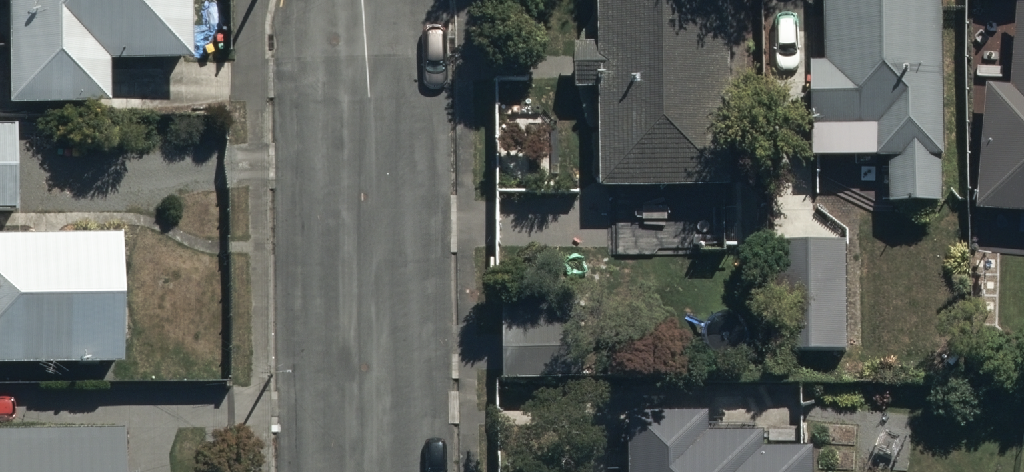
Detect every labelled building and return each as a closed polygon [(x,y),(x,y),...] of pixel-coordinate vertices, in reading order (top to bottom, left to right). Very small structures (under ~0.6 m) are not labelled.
[(8,117),(107,116),(106,77),(195,76),(194,0),(7,0),(8,117)] [(603,56),(578,56),(578,100),(601,101),(599,205),(731,207),(734,0),(604,0),(603,56)] [(827,80),(814,80),(811,170),(892,173),(891,218),(942,220),(949,0),(830,0),(827,80)] [(1016,19),(1012,99),(985,98),(979,229),(1023,231),(1023,20),(1016,19)] [(0,128),(0,219),(20,218),(19,128),(0,128)] [(123,381),(124,252),(0,251),(0,380),(123,381)] [(848,254),(770,254),(770,357),(848,357),(848,254)] [(582,321),(502,322),(503,376),(582,375),(582,321)] [(627,410),(628,471),(810,471),(810,442),(765,443),(764,427),(706,428),(705,409),(627,410)] [(125,444),(0,443),(0,471),(125,471),(125,444)]
